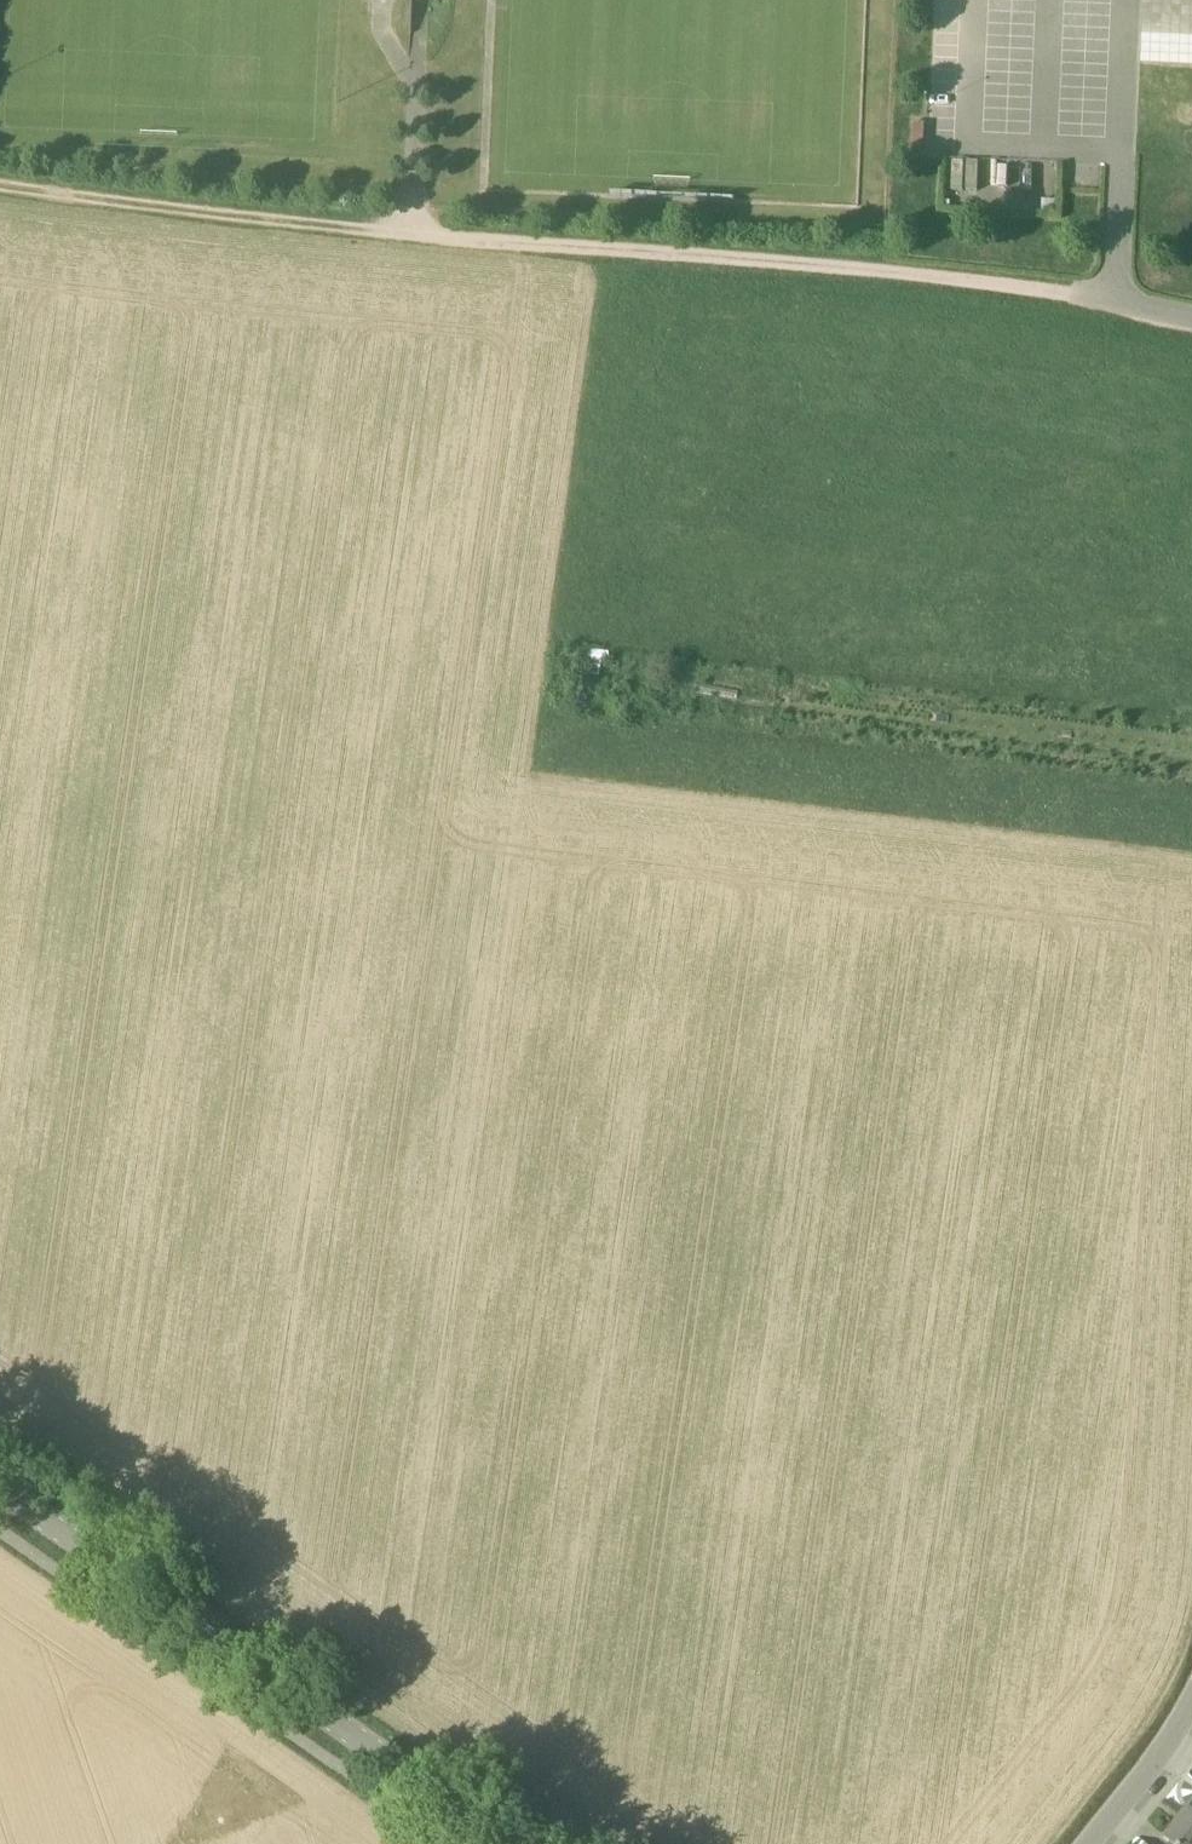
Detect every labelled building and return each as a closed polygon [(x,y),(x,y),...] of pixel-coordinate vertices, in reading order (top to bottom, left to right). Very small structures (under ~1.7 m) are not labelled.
[(1184,1815),(1191,1821),(1191,1805),(1184,1815)] [(1184,1815),(1164,1839),(1170,1843),(1191,1843),(1191,1821),(1184,1815)]
